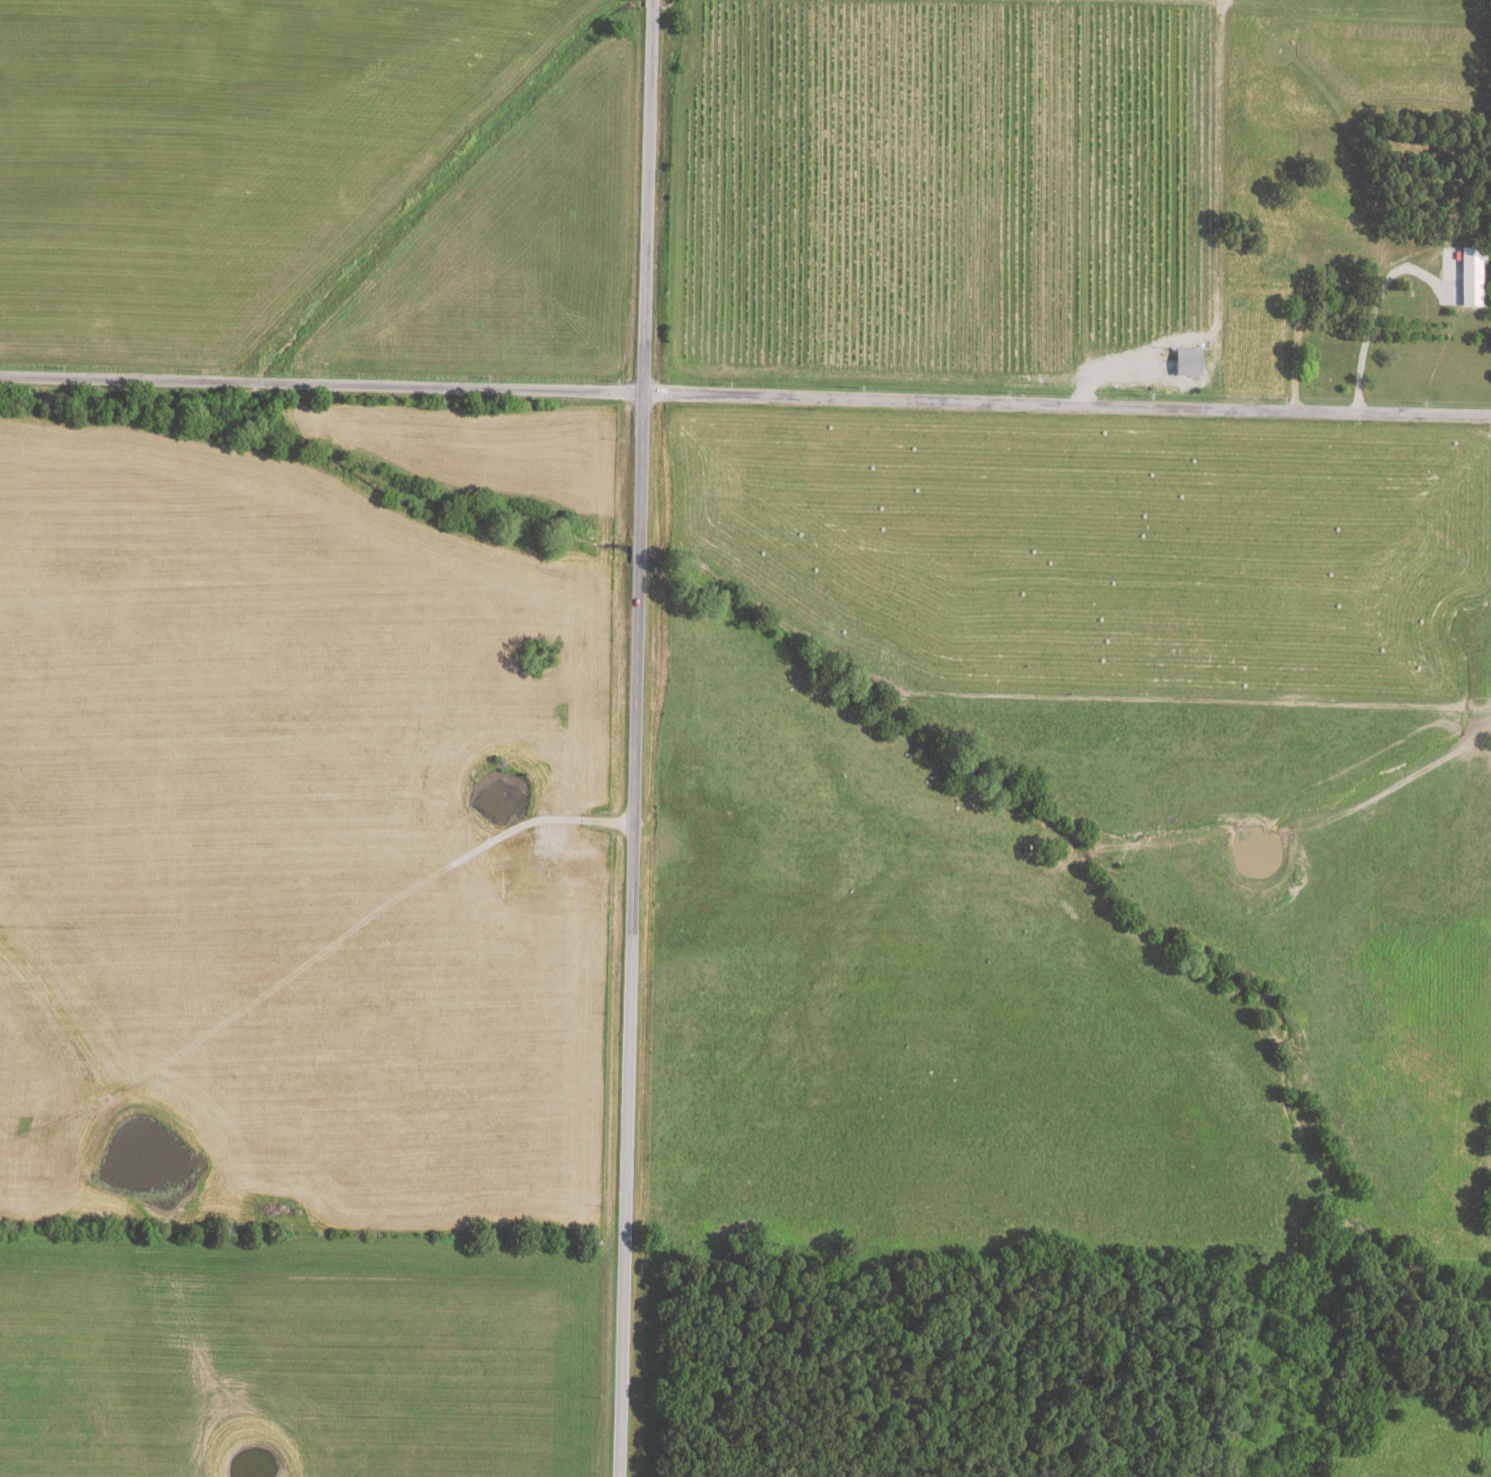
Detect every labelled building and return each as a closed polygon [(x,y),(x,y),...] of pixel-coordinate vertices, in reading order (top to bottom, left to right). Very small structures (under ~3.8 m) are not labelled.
[(1482,263),(1487,264),(1488,247),(1462,247),(1461,305),(1482,306),(1482,263)] [(1176,375),(1202,376),(1202,348),(1176,348),(1176,375)]
